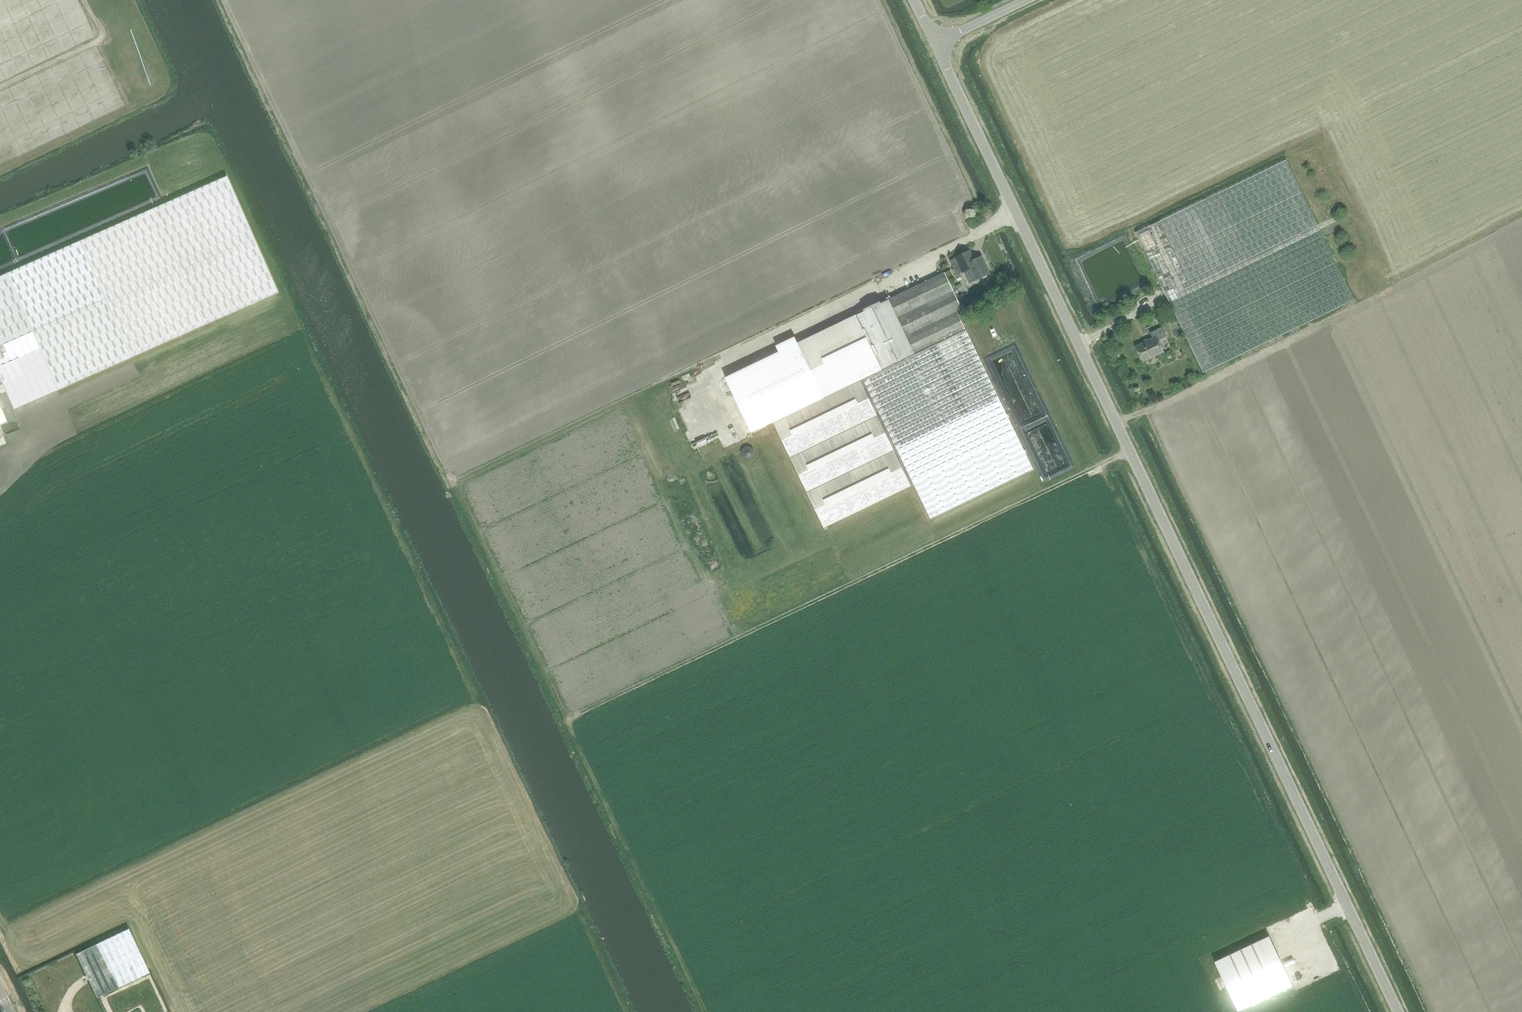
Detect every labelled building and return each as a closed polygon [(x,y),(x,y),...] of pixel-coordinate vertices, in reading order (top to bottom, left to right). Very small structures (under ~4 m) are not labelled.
[(1136,232),(1203,373),(1354,300),(1286,159),(1136,232)] [(2,384),(25,374),(18,358),(39,348),(58,389),(278,292),(226,176),(0,276),(0,379),(2,384)] [(981,256),(969,262),(965,252),(956,257),(950,260),(956,274),(962,271),(963,272),(970,268),(976,280),(989,273),(981,256)] [(918,285),(889,299),(915,354),(951,337),(966,329),(957,311),(962,308),(945,272),(918,285)] [(889,299),(856,315),(882,370),(915,354),(889,299)] [(782,350),(726,378),(752,432),(773,422),(824,527),(914,484),(914,483),(863,380),(883,370),(882,370),(856,315),(856,314),(798,342),(796,340),(780,348),(782,350)] [(1158,340),(1166,336),(1162,327),(1150,332),(1153,338),(1136,346),(1143,361),(1163,351),(1158,340)] [(883,370),(863,380),(914,483),(914,484),(931,519),(1034,469),(1016,434),(999,399),(966,329),(951,337),(915,354),(882,370),(883,370)] [(127,929),(76,953),(97,997),(148,973),(149,972),(128,928),(127,929)] [(1215,961),(1238,1010),(1292,985),(1269,936),(1215,961)]
